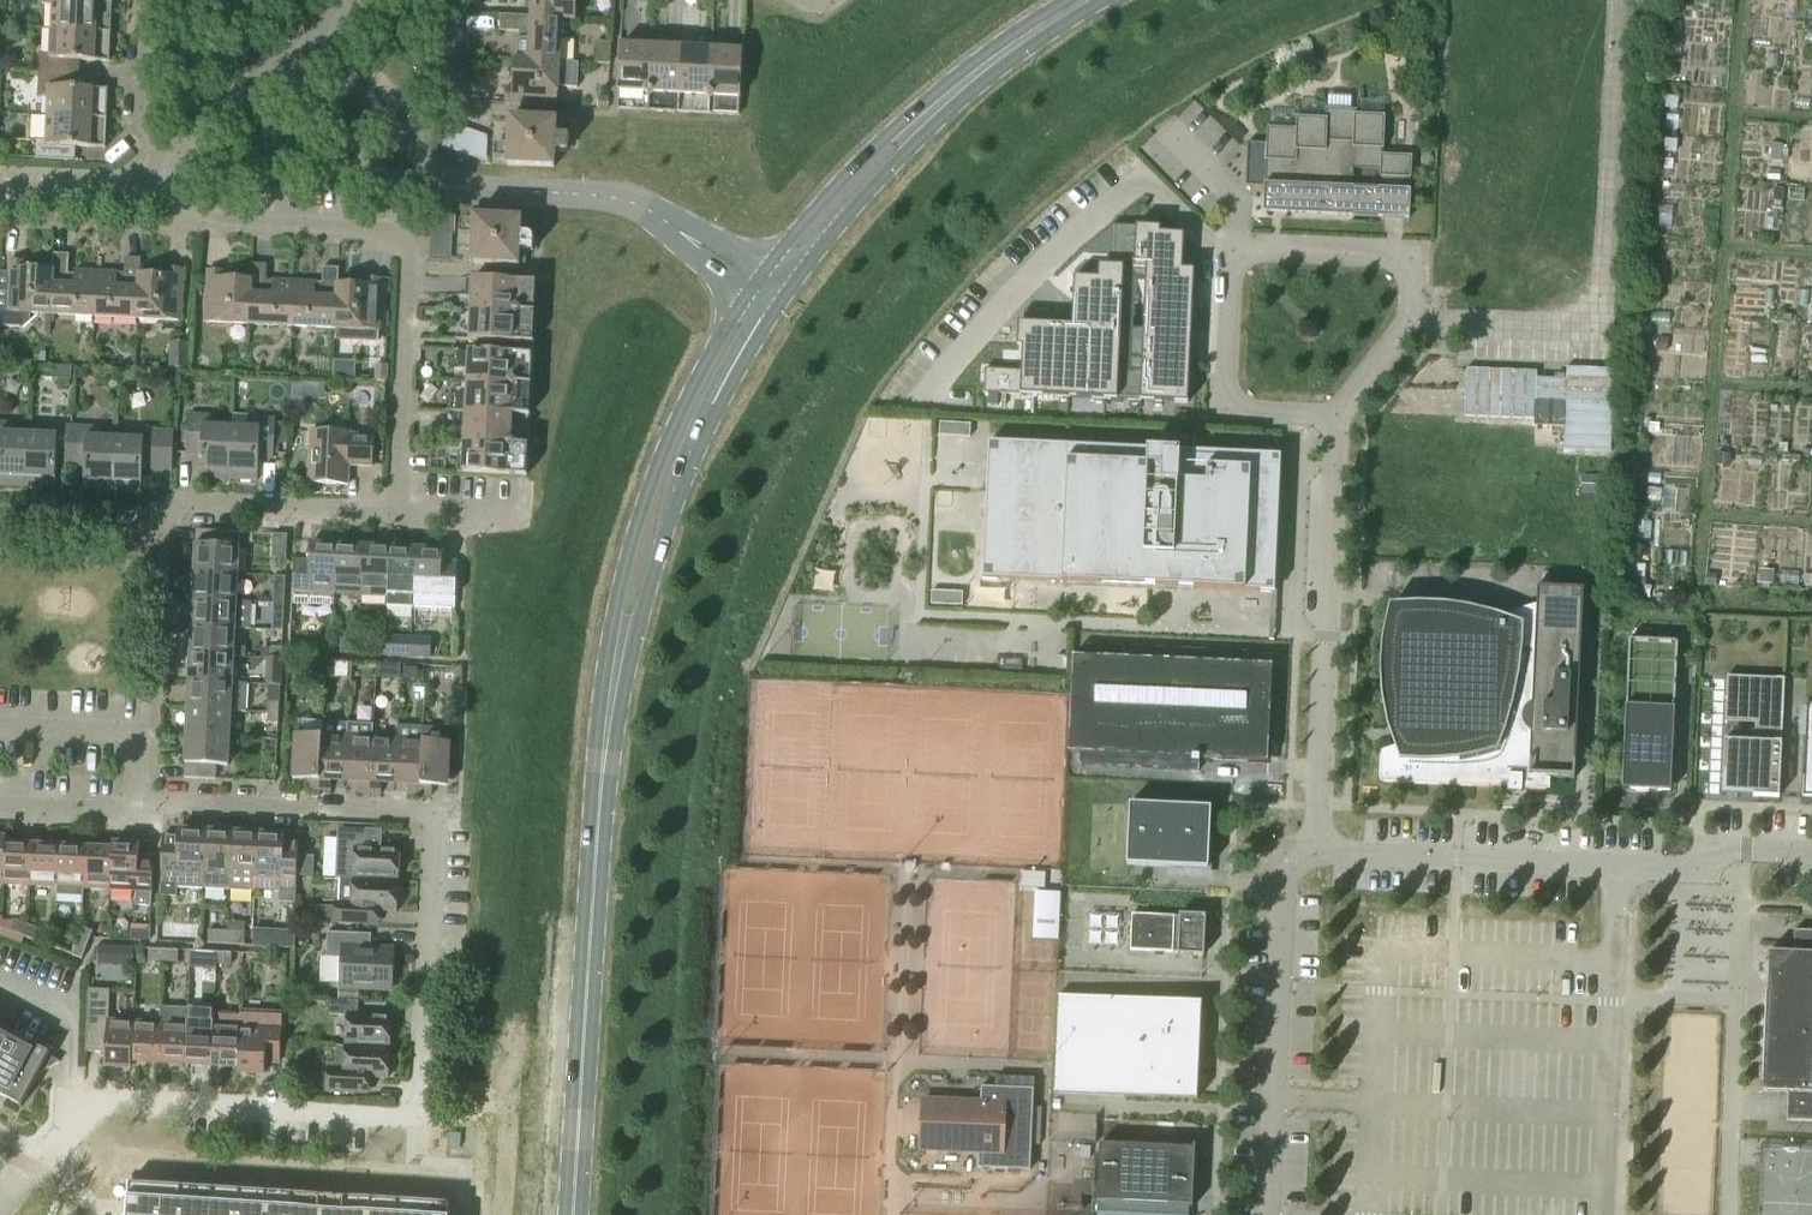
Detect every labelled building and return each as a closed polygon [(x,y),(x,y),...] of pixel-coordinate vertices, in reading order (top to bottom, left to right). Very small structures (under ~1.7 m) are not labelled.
[(111,32),(112,2),(83,1),(83,0),(42,0),(42,4),(52,4),(51,29),(111,32)] [(561,19),(576,20),(576,0),(532,0),(531,16),(531,17),(561,18),(561,19)] [(501,15),(500,31),(519,32),(519,38),(515,38),(514,59),(559,62),(560,38),(566,39),(567,19),(561,19),(561,18),(531,17),(531,16),(501,15)] [(39,53),(39,72),(79,73),(80,60),(110,61),(111,32),(51,29),(50,53),(39,53)] [(611,42),(596,42),(595,63),(610,64),(611,53),(611,42)] [(649,110),(652,46),(620,45),(617,108),(649,110)] [(652,46),(649,110),(679,112),(682,48),(652,46)] [(712,49),(682,48),(679,112),(708,113),(712,49)] [(712,49),(708,113),(739,115),(742,51),(712,49)] [(506,87),(504,103),(557,105),(558,87),(577,88),(578,63),(559,62),(514,59),(513,88),(506,87)] [(79,73),(39,72),(37,97),(48,97),(47,115),(107,118),(108,89),(79,87),(79,73)] [(608,109),(609,94),(598,94),(598,109),(608,109)] [(1246,167),(1245,210),(1408,218),(1412,156),(1382,155),(1383,148),(1385,115),(1356,114),(1356,109),(1326,108),(1326,118),(1297,117),(1296,128),(1267,127),(1266,168),(1246,167)] [(107,118),(47,115),(46,140),(35,139),(34,158),(75,160),(76,146),(105,148),(107,118)] [(509,118),(508,145),(507,165),(554,167),(555,151),(561,152),(562,152),(564,152),(565,152),(566,151),(567,150),(568,149),(569,147),(569,146),(569,136),(556,135),(556,120),(509,118)] [(451,122),(445,145),(484,157),(491,134),(451,122)] [(447,215),(446,232),(455,232),(456,216),(447,215)] [(474,216),(474,222),(472,263),(519,265),(519,250),(533,251),(533,241),(534,240),(533,238),(532,236),(531,235),(529,234),(520,234),(521,219),(474,216)] [(985,369),(984,393),(988,393),(998,394),(1188,403),(1194,270),(1182,269),(1184,234),(1160,233),(1160,227),(1112,225),(1111,266),(1099,265),(1098,278),(1074,277),(1072,325),(1048,324),(1048,312),(1024,311),(1024,323),(1018,322),(1017,346),(1022,347),(1021,371),(985,369)] [(53,254),(52,269),(54,269),(51,314),(94,316),(96,271),(75,270),(75,274),(68,274),(69,255),(53,254)] [(96,271),(94,316),(137,319),(139,274),(140,274),(140,258),(125,257),(124,277),(117,276),(117,272),(96,271)] [(9,272),(0,272),(0,326),(22,327),(29,321),(29,313),(51,314),(54,269),(52,269),(25,268),(25,260),(9,260),(9,272)] [(251,279),(249,324),(292,326),(294,281),(273,280),(273,284),(266,284),(267,264),(251,264),(250,279),(251,279)] [(316,282),(294,281),(292,326),(335,328),(336,283),(338,283),(338,268),(323,267),(322,286),(315,286),(316,282)] [(139,274),(137,319),(181,321),(184,268),(168,268),(167,275),(140,274),(139,274)] [(251,279),(250,279),(223,278),(223,270),(208,270),(205,322),(249,324),(251,279)] [(335,328),(334,339),(379,341),(382,278),(366,277),(365,285),(338,283),(336,283),(335,328)] [(472,278),(471,309),(535,312),(536,281),(472,278)] [(535,312),(471,309),(469,340),(533,343),(535,312)] [(170,342),(170,363),(189,364),(190,343),(170,342)] [(469,350),(467,381),(531,384),(533,353),(469,350)] [(376,380),(386,381),(387,365),(376,364),(376,380)] [(71,367),(54,367),(53,379),(71,380),(71,367)] [(77,367),(76,378),(84,379),(88,376),(89,368),(77,367)] [(1466,369),(1464,416),(1535,419),(1534,426),(1564,427),(1563,449),(1611,451),(1614,369),(1566,367),(1566,379),(1536,378),(1536,371),(1466,369)] [(467,381),(466,411),(530,414),(531,384),(467,381)] [(988,393),(988,405),(997,406),(998,394),(988,393)] [(466,411),(464,441),(528,444),(530,414),(466,411)] [(228,479),(231,428),(215,427),(215,416),(188,414),(186,454),(201,454),(200,477),(228,479)] [(247,428),(231,428),(228,479),(257,480),(258,457),(273,458),(274,453),(285,454),(286,423),(275,423),(275,419),(248,417),(247,428)] [(938,420),(938,435),(970,437),(971,421),(938,420)] [(28,435),(12,434),(12,423),(0,422),(0,485),(26,486),(28,435)] [(28,435),(26,486),(55,488),(56,464),(70,465),(72,426),(45,425),(45,436),(28,435)] [(72,426),(70,465),(84,466),(83,489),(112,490),(115,439),(98,439),(99,427),(72,426)] [(115,439),(112,490),(141,492),(142,469),(172,470),(174,431),(132,429),(131,440),(115,439)] [(372,466),(374,435),(350,434),(350,431),(311,430),(309,483),(348,485),(348,465),(372,466)] [(528,444),(464,441),(463,472),(527,475),(528,444)] [(989,442),(982,578),(1275,592),(1281,456),(989,442)] [(1584,476),(1584,493),(1598,493),(1598,476),(1584,476)] [(196,529),(194,571),(237,573),(239,546),(227,545),(228,531),(196,529)] [(294,560),(292,592),(292,604),(333,606),(334,591),(335,591),(337,532),(325,531),(324,546),(310,545),(309,561),(294,560)] [(337,532),(335,591),(360,592),(362,548),(349,547),(349,533),(337,532)] [(377,548),(362,548),(360,592),(387,594),(389,535),(378,534),(377,548)] [(389,535),(387,594),(386,608),(412,609),(415,550),(401,550),(402,535),(389,535)] [(430,551),(415,550),(412,609),(455,611),(457,568),(442,567),(444,537),(431,537),(430,551)] [(237,573),(194,571),(193,599),(236,601),(237,573)] [(274,576),(273,603),(284,603),(285,576),(274,576)] [(1521,792),(1522,785),(1546,786),(1546,778),(1574,779),(1580,589),(1537,587),(1536,608),(1511,615),(1509,622),(1496,614),(1470,607),(1445,604),(1419,603),(1389,605),(1381,639),(1379,668),(1381,696),(1386,725),(1395,750),(1384,754),(1383,778),(1508,784),(1507,791),(1521,792)] [(931,604),(960,605),(962,605),(963,592),(932,590),(931,604)] [(252,602),(236,601),(193,599),(192,626),(235,628),(235,627),(250,628),(252,602)] [(284,603),(273,603),(273,614),(284,614),(284,603)] [(235,628),(192,626),(190,654),(233,656),(246,656),(246,648),(234,647),(235,628)] [(409,658),(410,636),(387,635),(386,656),(409,658)] [(410,636),(409,658),(431,659),(432,638),(410,636)] [(356,639),(339,639),(339,654),(356,654),(356,639)] [(360,656),(385,656),(384,639),(360,639),(360,656)] [(1628,639),(1621,789),(1670,792),(1677,641),(1628,639)] [(1072,656),(1068,753),(1080,753),(1079,765),(1199,771),(1199,758),(1247,761),(1247,760),(1267,761),(1268,741),(1269,741),(1272,665),(1248,664),(1248,652),(1085,644),(1085,656),(1072,656)] [(283,647),(271,647),(271,657),(282,658),(283,647)] [(233,656),(190,654),(189,681),(232,683),(232,682),(233,656)] [(271,657),(266,657),(265,685),(282,685),(282,658),(271,657)] [(383,678),(398,678),(398,666),(384,665),(383,678)] [(404,666),(404,678),(417,679),(418,666),(404,666)] [(1778,797),(1784,679),(1728,676),(1725,723),(1756,724),(1755,741),(1724,740),(1723,772),(1726,772),(1725,786),(1722,786),(1722,787),(1725,787),(1725,792),(1737,792),(1737,795),(1738,795),(1738,793),(1752,793),(1751,796),(1778,797)] [(189,681),(187,708),(231,710),(231,711),(242,712),(244,682),(232,682),(232,683),(189,681)] [(280,701),(268,701),(268,712),(280,712),(280,701)] [(1802,798),(1811,798),(1811,707),(1807,707),(1802,798)] [(231,710),(187,708),(186,736),(229,738),(231,711),(231,710)] [(280,712),(268,712),(268,723),(280,723),(280,712)] [(323,721),(322,735),(319,790),(331,790),(331,780),(344,781),(347,722),(323,721)] [(358,791),(370,792),(372,738),(373,723),(347,722),(344,781),(359,782),(358,791)] [(395,784),(409,784),(408,794),(420,795),(423,726),(398,725),(397,739),(395,784)] [(449,728),(423,726),(420,795),(432,795),(432,785),(448,786),(450,742),(448,742),(449,728)] [(293,779),(308,779),(308,789),(319,790),(322,735),(295,734),(293,779)] [(229,738),(186,736),(184,777),(216,778),(216,765),(228,765),(229,738)] [(397,739),(372,738),(370,792),(381,793),(382,783),(395,784),(397,739)] [(1072,801),(1069,862),(1208,868),(1211,808),(1072,801)] [(203,888),(204,874),(206,831),(179,829),(179,837),(162,836),(159,896),(177,897),(178,887),(203,888)] [(206,831),(204,874),(203,888),(229,890),(231,832),(206,831)] [(338,831),(336,876),(398,879),(400,850),(366,848),(367,833),(338,831)] [(257,833),(231,832),(229,890),(255,891),(255,889),(254,889),(257,833)] [(254,889),(255,889),(280,890),(279,902),(295,903),(297,875),(298,842),(284,842),(284,835),(257,833),(254,889)] [(112,845),(112,851),(110,889),(136,891),(135,905),(151,906),(153,859),(138,858),(139,846),(112,845)] [(32,847),(5,846),(3,884),(30,886),(32,847)] [(58,848),(32,847),(30,886),(56,887),(58,848)] [(56,887),(57,887),(56,901),(83,902),(84,888),(85,850),(58,848),(56,887)] [(85,850),(84,888),(110,889),(112,851),(85,850)] [(298,854),(297,875),(313,875),(314,855),(298,854)] [(1045,872),(1022,871),(1021,882),(1021,887),(1044,888),(1044,883),(1045,872)] [(398,879),(336,876),(336,878),(340,879),(339,908),(334,907),(334,911),(334,921),(334,922),(378,924),(379,910),(396,911),(398,879)] [(1058,940),(1060,893),(1035,892),(1033,939),(1058,940)] [(334,911),(324,911),(323,921),(334,921),(334,911)] [(1206,915),(1174,914),(1174,916),(1131,914),(1130,950),(1173,952),(1173,954),(1204,956),(1206,915)] [(16,920),(9,938),(22,943),(24,936),(29,925),(16,920)] [(38,942),(43,930),(29,925),(24,936),(38,942)] [(132,926),(131,942),(150,943),(151,927),(132,926)] [(158,926),(158,941),(174,942),(174,927),(158,926)] [(82,927),(77,941),(88,945),(93,932),(82,927)] [(208,943),(226,944),(227,931),(208,930),(208,943)] [(1762,1092),(1787,1093),(1786,1120),(1811,1122),(1811,931),(1794,930),(1793,943),(1793,953),(1787,953),(1768,952),(1768,960),(1764,960),(1763,966),(1763,973),(1764,973),(1767,973),(1765,1016),(1764,1026),(1764,1036),(1764,1045),(1763,1065),(1762,1075),(1762,1092)] [(245,932),(227,931),(226,944),(245,945),(245,932)] [(392,988),(394,949),(359,948),(359,933),(327,932),(326,957),(341,957),(339,986),(392,988)] [(88,945),(77,941),(71,955),(82,959),(88,945)] [(133,948),(98,947),(98,966),(132,967),(133,948)] [(162,962),(162,949),(149,949),(148,961),(162,962)] [(162,949),(162,962),(178,963),(179,950),(162,949)] [(189,969),(201,970),(215,971),(216,965),(216,952),(201,951),(190,951),(189,964),(189,969)] [(232,952),(216,952),(216,965),(232,966),(232,952)] [(132,1059),(133,1021),(108,1020),(110,990),(88,989),(85,1051),(105,1052),(105,1064),(131,1065),(132,1059)] [(339,989),(339,1000),(358,1001),(358,990),(339,989)] [(1202,1002),(1058,995),(1055,1062),(1053,1092),(1198,1099),(1202,1002)] [(391,1017),(358,1015),(358,1001),(339,1000),(334,999),(334,1014),(346,1015),(345,1044),(390,1046),(391,1017)] [(160,1006),(159,1022),(157,1060),(184,1062),(186,1023),(187,1023),(188,1008),(160,1006)] [(240,1015),(238,1064),(238,1070),(265,1072),(265,1060),(280,1061),(282,1012),(240,1010),(240,1015)] [(213,1025),(211,1063),(238,1064),(240,1015),(214,1014),(213,1025)] [(133,1021),(132,1059),(157,1060),(159,1022),(133,1021)] [(186,1023),(184,1062),(211,1063),(213,1025),(187,1023),(186,1023)] [(0,1026),(0,1095),(21,1106),(39,1073),(40,1073),(50,1068),(59,1061),(49,1056),(50,1053),(0,1026)] [(327,1063),(326,1074),(326,1091),(369,1093),(370,1077),(388,1077),(390,1046),(345,1044),(345,1046),(337,1046),(335,1063),(327,1063)] [(996,1076),(995,1087),(1034,1088),(1034,1078),(996,1076)] [(1030,1170),(1034,1088),(995,1087),(981,1086),(980,1101),(940,1099),(932,1106),(930,1144),(937,1151),(978,1153),(977,1168),(981,1168),(986,1173),(991,1168),(1030,1170)] [(1041,1107),(1033,1106),(1031,1144),(1039,1144),(1041,1107)] [(1193,1148),(1100,1143),(1097,1201),(1190,1205),(1190,1208),(1192,1208),(1195,1145),(1193,1145),(1193,1148)] [(451,1183),(130,1163),(127,1214),(449,1214),(451,1183)]
